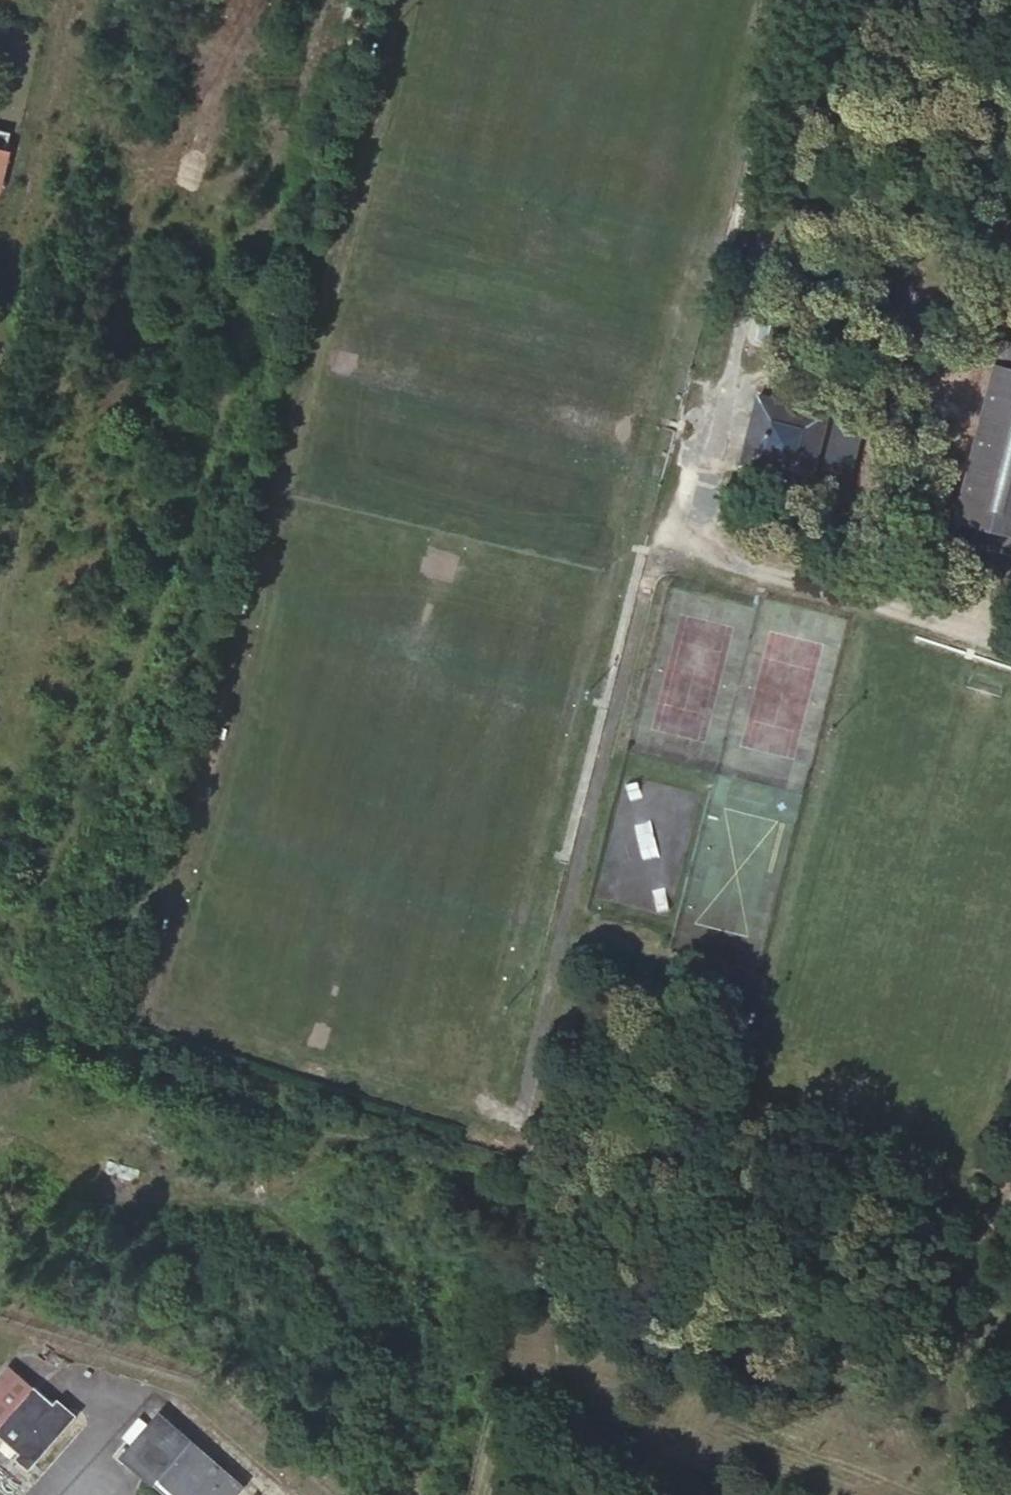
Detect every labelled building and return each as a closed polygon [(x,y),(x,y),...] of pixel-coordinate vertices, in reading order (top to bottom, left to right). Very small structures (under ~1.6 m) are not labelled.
[(11,126),(0,123),(0,171),(11,126)] [(1007,336),(1007,341),(990,338),(949,539),(1010,552),(1010,337),(1007,336)] [(758,394),(749,429),(768,433),(765,447),(747,443),(742,462),(811,477),(827,410),(758,394)] [(837,478),(854,415),(835,410),(819,473),(837,478)] [(768,433),(749,429),(747,443),(765,447),(768,433)] [(15,1374),(0,1391),(0,1440),(24,1462),(21,1466),(34,1478),(80,1425),(64,1409),(60,1413),(15,1374)] [(162,1417),(123,1459),(155,1489),(160,1483),(173,1494),(237,1494),(242,1489),(162,1417)]
